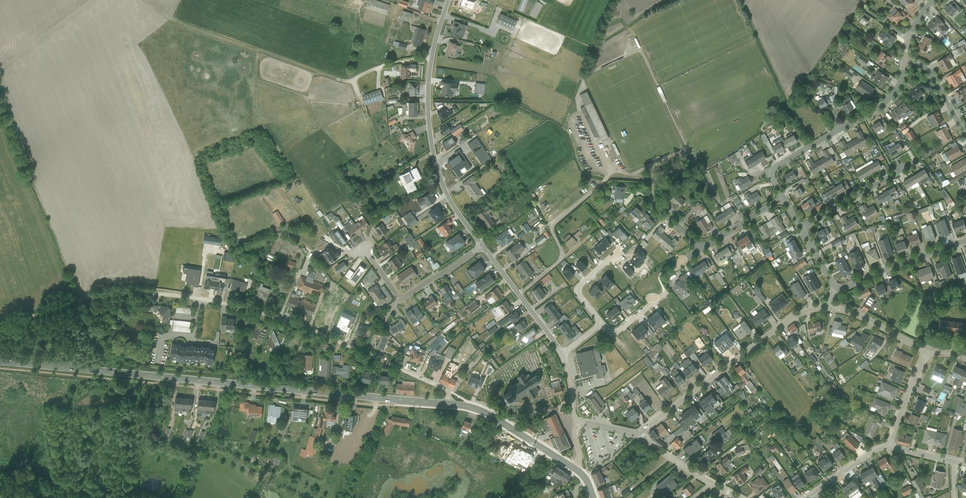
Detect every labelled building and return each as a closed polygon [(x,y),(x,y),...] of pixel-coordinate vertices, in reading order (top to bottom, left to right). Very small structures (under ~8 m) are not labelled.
[(363,8),(384,13),(387,3),(376,0),(365,0),(363,8)] [(433,3),(423,0),(421,0),(418,9),(430,13),(433,3)] [(452,10),(468,15),(473,0),(472,0),(455,0),(452,10)] [(908,8),(914,2),(912,0),(900,0),(908,8)] [(943,6),(953,15),(960,8),(951,0),(949,0),(943,6)] [(892,21),(896,25),(907,15),(902,10),(900,12),(898,10),(897,11),(895,8),(887,16),(892,22),(892,21)] [(409,20),(411,13),(402,10),(398,23),(401,24),(403,18),(409,20)] [(861,16),(868,21),(871,17),(864,12),(861,16)] [(939,12),(927,23),(938,36),(951,25),(939,12)] [(496,23),(512,30),(516,21),(501,14),(496,23)] [(452,34),(463,37),(467,25),(454,21),(453,25),(454,25),(452,34)] [(421,46),(426,30),(416,27),(411,43),(421,46)] [(893,43),(892,42),(897,35),(892,31),(890,33),(884,29),(879,35),(885,39),(883,42),(891,47),(893,43)] [(863,31),(860,34),(867,39),(870,36),(863,31)] [(924,36),(919,48),(928,51),(932,39),(924,36)] [(455,43),(450,42),(447,54),(456,56),(458,45),(454,44),(455,43)] [(951,49),(937,58),(945,71),(956,64),(953,58),(955,57),(951,49)] [(891,58),(882,51),(875,60),(884,66),(886,64),(885,62),(887,59),(889,60),(891,58)] [(861,55),(857,59),(864,65),(868,60),(861,55)] [(415,71),(416,65),(402,64),(401,77),(409,77),(410,71),(415,71)] [(965,79),(961,72),(964,71),(961,67),(956,70),(948,75),(954,85),(965,79)] [(847,69),(844,73),(851,78),(853,74),(847,69)] [(881,86),(888,77),(878,70),(874,76),(873,75),(871,78),(881,86)] [(442,86),(441,95),(453,96),(454,91),(457,92),(458,84),(440,81),(440,86),(442,86)] [(862,81),(857,89),(869,97),(874,89),(862,81)] [(472,82),(472,92),(481,93),(482,82),(472,82)] [(409,94),(418,94),(418,83),(409,83),(409,94)] [(963,99),(965,98),(965,84),(957,89),(963,99)] [(921,85),(909,94),(914,100),(924,93),(921,90),(924,88),(921,85)] [(382,100),(379,90),(363,95),(366,105),(382,100)] [(608,137),(586,91),(579,94),(584,105),(580,107),(594,138),(597,137),(599,141),(608,137)] [(815,97),(821,108),(830,102),(826,95),(821,99),(818,95),(815,97)] [(843,106),(847,113),(856,108),(851,100),(843,106)] [(408,109),(418,108),(417,102),(406,102),(406,104),(402,104),(402,107),(398,108),(398,114),(399,115),(400,114),(408,109)] [(904,103),(891,113),(899,123),(912,112),(904,103)] [(418,115),(418,108),(408,109),(400,114),(402,117),(406,115),(406,113),(409,112),(409,116),(418,115)] [(938,108),(926,115),(932,126),(944,119),(938,108)] [(437,113),(441,120),(455,113),(453,109),(447,112),(445,109),(437,113)] [(394,118),(398,116),(397,114),(388,119),(389,125),(396,121),(394,118)] [(883,119),(873,125),(877,131),(887,125),(883,119)] [(444,134),(453,128),(451,125),(454,122),(452,120),(440,128),(444,134)] [(771,127),(764,121),(758,129),(764,135),(771,127)] [(907,129),(903,122),(897,126),(901,133),(907,129)] [(936,130),(943,143),(954,137),(947,124),(936,130)] [(406,134),(411,130),(408,125),(400,130),(401,133),(406,134)] [(913,127),(907,130),(911,139),(918,135),(913,127)] [(416,137),(412,130),(411,130),(406,134),(401,133),(400,133),(399,141),(404,141),(405,140),(408,145),(407,149),(413,151),(415,141),(414,139),(416,137)] [(858,138),(852,141),(857,149),(868,143),(860,130),(856,133),(858,138)] [(787,138),(783,140),(787,147),(796,142),(791,133),(786,136),(787,138)] [(442,144),(446,150),(456,143),(452,137),(442,144)] [(772,143),(778,152),(787,147),(783,140),(781,137),(772,143)] [(838,143),(846,156),(857,149),(852,141),(846,145),(843,140),(838,143)] [(945,150),(950,159),(964,151),(958,142),(945,150)] [(899,143),(889,149),(893,156),(903,150),(899,143)] [(745,161),(749,168),(757,164),(753,157),(746,145),(742,147),(749,158),(745,161)] [(825,157),(819,160),(824,168),(835,162),(828,149),(823,152),(825,157)] [(727,155),(731,162),(738,158),(735,151),(727,155)] [(460,177),(469,170),(455,152),(447,158),(460,177)] [(753,157),(757,164),(765,159),(761,152),(753,157)] [(943,162),(946,160),(942,152),(938,154),(943,162)] [(956,175),(965,169),(965,160),(964,156),(950,164),(956,175)] [(806,162),(813,174),(824,168),(819,160),(814,163),(811,159),(806,162)] [(872,161),(866,164),(871,173),(882,167),(878,160),(873,163),(872,161)] [(871,173),(866,164),(856,170),(858,172),(857,173),(861,179),(871,173)] [(420,176),(415,167),(399,175),(407,193),(416,188),(412,180),(420,176)] [(785,174),(789,182),(797,177),(792,170),(785,174)] [(925,170),(914,176),(919,185),(930,179),(925,170)] [(939,186),(947,183),(945,178),(942,180),(937,170),(932,172),(939,186)] [(957,180),(963,190),(965,188),(965,175),(957,180)] [(475,201),(484,195),(474,183),(476,181),(472,176),(462,184),(475,201)] [(735,186),(738,191),(752,183),(747,176),(742,179),(740,177),(735,180),(737,184),(735,186)] [(914,176),(904,182),(909,191),(919,185),(914,176)] [(835,187),(839,193),(850,187),(846,181),(835,187)] [(898,185),(888,191),(892,199),(899,196),(898,193),(902,191),(898,185)] [(624,187),(615,186),(613,198),(616,198),(616,202),(623,203),(624,187)] [(839,193),(835,187),(824,193),(828,200),(839,193)] [(800,188),(793,191),(797,197),(803,193),(800,188)] [(942,188),(937,190),(941,199),(946,197),(942,188)] [(436,200),(432,195),(433,195),(430,191),(418,201),(421,205),(424,203),(427,207),(436,200)] [(687,201),(677,191),(671,198),(680,208),(687,201)] [(744,195),(749,205),(761,198),(757,191),(750,195),(749,192),(744,195)] [(892,199),(888,191),(877,197),(880,203),(888,199),(890,203),(893,201),(892,199)] [(734,204),(738,202),(733,193),(729,195),(734,204)] [(936,202),(938,210),(941,209),(940,207),(948,205),(946,199),(936,202)] [(946,200),(953,211),(955,210),(949,199),(946,200)] [(811,200),(801,205),(805,211),(814,207),(811,200)] [(694,212),(701,209),(698,202),(691,206),(694,212)] [(722,212),(727,219),(735,214),(729,202),(720,208),(722,212)] [(931,203),(920,207),(922,211),(933,208),(931,203)] [(541,208),(544,213),(551,207),(548,204),(545,207),(543,206),(541,208)] [(865,204),(860,207),(867,219),(878,213),(873,205),(867,209),(865,204)] [(444,215),(437,206),(428,213),(435,222),(444,215)] [(488,229),(494,223),(486,214),(490,210),(488,207),(477,216),(488,229)] [(639,221),(646,213),(642,210),(641,211),(636,207),(630,213),(639,221)] [(686,216),(693,213),(691,207),(683,210),(686,216)] [(914,209),(906,212),(909,220),(917,217),(914,209)] [(956,210),(949,214),(952,218),(958,214),(956,210)] [(727,219),(722,212),(714,217),(718,224),(727,219)] [(382,222),(388,217),(385,213),(379,217),(382,222)] [(403,213),(401,214),(407,226),(415,222),(410,213),(405,216),(403,213)] [(639,221),(649,229),(654,224),(648,218),(649,216),(646,213),(639,221)] [(706,213),(695,219),(703,232),(714,226),(706,213)] [(955,230),(965,227),(965,224),(963,215),(951,219),(955,230)] [(777,216),(768,222),(775,233),(776,235),(785,230),(777,216)] [(845,216),(840,218),(847,231),(858,225),(853,217),(847,220),(845,216)] [(819,221),(821,226),(831,222),(829,217),(819,221)] [(950,233),(945,217),(937,219),(942,235),(950,233)] [(370,226),(363,218),(355,224),(361,232),(370,226)] [(353,238),(361,232),(355,224),(351,219),(347,221),(348,223),(343,226),(353,238)] [(451,223),(448,220),(438,228),(444,237),(452,231),(448,225),(451,223)] [(934,221),(923,225),(927,239),(938,236),(934,221)] [(523,222),(518,225),(523,232),(528,229),(523,222)] [(775,233),(768,222),(759,227),(763,234),(760,236),(763,241),(775,233)] [(387,232),(381,223),(374,228),(380,237),(387,232)] [(661,244),(667,237),(662,233),(665,229),(660,226),(652,236),(661,244)] [(826,227),(817,232),(824,243),(827,241),(825,237),(830,234),(826,227)] [(500,246),(504,242),(506,245),(515,238),(507,228),(502,232),(494,238),(500,246)] [(535,237),(540,244),(548,239),(548,238),(552,236),(547,229),(543,232),(543,231),(535,237)] [(579,229),(572,236),(570,233),(563,239),(570,248),(578,241),(575,238),(582,232),(579,229)] [(908,232),(912,246),(922,243),(918,229),(908,232)] [(345,242),(336,230),(332,233),(331,232),(328,234),(334,243),(336,241),(340,246),(345,242)] [(887,232),(877,235),(884,256),(894,253),(887,232)] [(408,249),(415,245),(408,234),(402,238),(408,249)] [(452,251),(464,242),(458,234),(446,243),(452,251)] [(204,235),(203,243),(219,246),(220,238),(204,235)] [(747,235),(741,238),(748,249),(753,245),(747,235)] [(843,242),(841,236),(830,240),(832,245),(843,242)] [(896,239),(900,252),(909,249),(905,236),(896,239)] [(667,237),(661,244),(670,251),(678,241),(674,238),(671,241),(667,237)] [(788,252),(797,247),(792,237),(785,241),(789,247),(786,248),(788,252)] [(748,249),(741,238),(736,241),(743,251),(748,249)] [(378,250),(382,256),(387,253),(388,255),(398,248),(395,243),(392,245),(389,240),(382,244),(383,246),(378,250)] [(504,251),(512,262),(521,256),(518,252),(524,248),(519,241),(504,251)] [(301,244),(298,248),(306,256),(310,253),(301,244)] [(876,244),(865,248),(870,264),(882,260),(876,244)] [(730,245),(722,251),(727,259),(736,254),(739,258),(742,256),(737,249),(734,251),(730,245)] [(755,246),(751,248),(758,260),(762,258),(755,246)] [(764,247),(760,250),(765,257),(769,254),(764,247)] [(803,256),(797,247),(788,252),(786,253),(790,259),(795,256),(797,259),(803,256)] [(323,254),(320,256),(324,262),(329,259),(331,262),(338,258),(338,257),(340,256),(337,251),(335,253),(332,249),(331,250),(329,248),(322,252),(323,254)] [(858,250),(850,253),(857,269),(865,265),(858,250)] [(713,256),(717,262),(721,260),(722,262),(727,259),(722,251),(713,256)] [(224,252),(223,260),(234,262),(230,253),(224,252)] [(951,258),(957,275),(965,272),(960,255),(951,258)] [(430,267),(436,264),(434,261),(432,262),(427,256),(424,258),(430,267)] [(844,256),(835,261),(842,276),(851,272),(844,256)] [(287,257),(284,264),(294,267),(296,260),(287,257)] [(402,266),(396,257),(388,262),(394,271),(402,266)] [(777,265),(774,258),(768,260),(770,267),(777,265)] [(698,265),(702,272),(712,266),(707,259),(698,265)] [(806,264),(804,259),(793,266),(796,271),(806,264)] [(519,276),(523,281),(533,273),(523,260),(515,266),(522,275),(519,276)] [(952,275),(946,260),(935,264),(937,268),(944,266),(941,271),(943,278),(952,275)] [(347,267),(343,261),(334,267),(338,273),(347,267)] [(473,277),(485,269),(479,261),(468,269),(473,277)] [(356,283),(365,269),(359,265),(353,273),(349,270),(345,276),(356,283)] [(702,272),(698,265),(689,271),(693,277),(702,272)] [(563,274),(569,280),(574,275),(573,273),(575,271),(570,266),(563,274)] [(201,270),(182,267),(182,273),(186,273),(185,280),(187,280),(186,284),(191,285),(191,284),(192,284),(192,286),(198,287),(201,270)] [(417,276),(411,267),(397,276),(404,285),(417,276)] [(930,267),(916,271),(920,283),(934,279),(930,267)] [(310,269),(307,276),(303,274),(303,275),(301,274),(297,282),(300,283),(299,287),(319,295),(324,282),(322,281),(325,274),(310,269)] [(210,289),(212,276),(213,272),(207,271),(204,288),(210,289)] [(716,271),(712,273),(716,284),(721,283),(716,271)] [(813,272),(803,278),(811,292),(821,287),(813,272)] [(217,290),(219,277),(220,274),(215,273),(215,276),(212,276),(210,289),(217,290)] [(482,290),(494,281),(489,274),(475,284),(478,287),(479,286),(482,290)] [(678,278),(679,280),(674,283),(673,289),(677,294),(683,295),(688,292),(688,286),(685,281),(686,280),(683,274),(678,278)] [(219,277),(217,290),(223,291),(224,286),(227,287),(228,278),(219,277)] [(247,283),(229,278),(228,283),(231,284),(229,289),(244,293),(247,283)] [(896,279),(889,282),(890,284),(887,286),(889,291),(899,287),(896,279)] [(934,282),(937,289),(946,286),(944,280),(938,282),(938,281),(934,282)] [(806,295),(798,281),(790,286),(798,300),(806,295)] [(266,299),(271,287),(256,282),(252,294),(266,299)] [(462,289),(457,283),(454,285),(458,291),(462,289)] [(591,290),(589,292),(596,300),(606,291),(601,286),(599,288),(595,284),(590,289),(591,290)] [(883,284),(876,287),(879,295),(889,291),(887,286),(884,287),(883,284)] [(385,300),(375,285),(367,291),(377,306),(385,300)] [(446,285),(439,289),(446,300),(453,295),(446,285)] [(750,296),(753,301),(761,296),(754,286),(750,289),(753,294),(750,296)] [(495,301),(503,295),(497,287),(484,296),(487,300),(492,296),(495,301)] [(538,287),(532,291),(538,300),(547,293),(544,289),(541,290),(538,287)] [(868,288),(860,292),(863,299),(871,294),(868,288)] [(614,299),(618,304),(622,309),(624,307),(626,310),(635,302),(628,294),(620,301),(616,297),(614,299)] [(769,304),(775,313),(788,303),(782,294),(769,304)] [(298,297),(292,295),(287,307),(293,309),(298,297)] [(325,295),(319,309),(326,312),(331,298),(325,295)] [(437,304),(431,295),(428,298),(429,299),(422,303),(427,311),(437,304)] [(293,309),(303,313),(307,301),(298,297),(293,309)] [(875,301),(871,297),(867,301),(871,305),(875,301)] [(463,309),(465,313),(477,306),(473,299),(464,304),(466,307),(463,309)] [(316,304),(307,301),(303,313),(311,316),(316,304)] [(499,319),(513,309),(511,306),(509,307),(505,301),(492,311),(499,319)] [(549,315),(557,309),(551,302),(544,308),(549,315)] [(861,309),(865,312),(871,305),(866,302),(861,309)] [(606,314),(611,320),(621,312),(620,311),(622,309),(618,304),(606,314)] [(166,307),(160,306),(157,309),(165,319),(169,315),(169,309),(166,307)] [(416,306),(405,314),(412,324),(423,317),(416,306)] [(549,315),(555,322),(562,317),(557,309),(549,315)] [(750,318),(756,326),(769,316),(764,309),(750,318)] [(441,331),(457,320),(450,310),(446,313),(448,315),(441,320),(444,325),(439,329),(441,331)] [(512,323),(520,317),(515,311),(498,323),(501,326),(510,320),(512,323)] [(350,315),(343,312),(336,326),(346,331),(348,327),(345,326),(350,315)] [(224,332),(224,330),(232,330),(233,317),(219,316),(219,330),(219,332),(224,332)] [(387,325),(392,333),(406,325),(401,317),(387,325)] [(486,328),(493,322),(490,319),(483,324),(486,328)] [(517,332),(526,326),(522,320),(510,329),(514,335),(512,336),(513,339),(519,335),(517,332)] [(732,329),(739,339),(747,334),(747,335),(751,332),(743,320),(739,323),(739,324),(732,329)] [(938,320),(938,328),(965,331),(965,322),(938,320)] [(563,333),(570,328),(565,321),(558,326),(563,333)] [(841,323),(834,321),(832,328),(829,327),(828,335),(843,338),(843,335),(845,335),(847,327),(841,326),(841,323)] [(819,322),(807,324),(809,334),(821,332),(819,322)] [(353,333),(362,337),(367,327),(358,323),(353,333)] [(794,323),(787,328),(793,335),(799,344),(802,342),(797,335),(799,334),(798,331),(797,330),(798,329),(794,323)] [(251,339),(262,343),(268,328),(257,324),(251,339)] [(536,333),(532,327),(518,339),(524,347),(534,339),(532,336),(536,333)] [(576,334),(570,328),(563,333),(569,340),(576,334)] [(280,348),(285,335),(279,332),(276,338),(273,330),(267,346),(276,350),(278,347),(280,348)] [(438,332),(434,336),(432,334),(425,341),(431,347),(442,337),(438,332)] [(381,333),(380,333),(378,336),(379,337),(378,341),(385,344),(388,336),(381,333)] [(853,348),(860,352),(868,336),(862,333),(859,338),(855,336),(851,344),(854,345),(853,348)] [(292,353),(296,337),(288,335),(284,351),(292,353)] [(787,339),(797,353),(803,349),(799,344),(793,335),(787,339)] [(870,345),(868,349),(876,353),(880,346),(881,347),(884,341),(875,336),(871,345),(870,345)] [(719,348),(722,353),(733,346),(727,338),(717,345),(714,342),(712,344),(716,350),(719,348)] [(385,344),(378,341),(376,345),(374,344),(373,348),(375,348),(374,349),(382,352),(385,344)] [(681,350),(685,356),(692,350),(690,348),(693,346),(689,341),(682,346),(684,348),(681,350)] [(184,361),(186,347),(178,346),(179,345),(172,343),(170,358),(177,359),(176,361),(184,362),(184,361)] [(445,353),(451,357),(456,348),(450,344),(445,353)] [(548,350),(545,344),(538,347),(541,354),(548,350)] [(779,345),(773,350),(780,359),(789,353),(784,347),(782,349),(779,345)] [(199,361),(201,347),(195,346),(194,347),(187,346),(186,347),(184,361),(191,362),(191,361),(198,362),(199,361)] [(201,347),(199,361),(205,362),(205,363),(213,365),(215,350),(207,349),(207,348),(201,347)] [(409,360),(414,362),(417,353),(415,352),(416,350),(412,348),(409,356),(411,357),(409,360)] [(586,351),(584,352),(575,354),(577,359),(582,378),(597,374),(599,379),(603,378),(602,374),(606,373),(604,366),(600,367),(599,363),(602,363),(598,348),(591,350),(586,351)] [(417,353),(414,362),(420,364),(424,353),(423,353),(424,351),(419,349),(417,353)] [(698,358),(703,365),(712,359),(704,349),(699,353),(701,355),(698,358)] [(903,353),(897,350),(893,359),(908,366),(912,358),(902,354),(903,353)] [(478,356),(472,351),(467,357),(472,362),(478,356)] [(809,352),(805,354),(812,362),(815,359),(809,352)] [(312,373),(313,355),(300,354),(299,372),(312,373)] [(433,354),(433,356),(430,355),(426,364),(429,365),(428,367),(432,369),(437,356),(433,354)] [(441,357),(437,356),(432,369),(435,370),(436,368),(440,369),(443,360),(440,359),(441,357)] [(828,356),(823,360),(828,368),(833,365),(828,356)] [(646,357),(642,361),(647,368),(651,364),(646,357)] [(795,357),(792,359),(795,364),(792,366),(793,369),(800,365),(795,357)] [(330,358),(319,358),(318,375),(329,376),(330,358)] [(688,359),(683,362),(693,375),(698,371),(688,359)] [(681,372),(687,380),(693,375),(683,362),(681,365),(684,369),(681,372)] [(449,378),(448,377),(454,365),(450,363),(444,375),(442,374),(439,382),(446,385),(449,378)] [(890,364),(884,377),(899,383),(905,371),(890,364)] [(333,367),(333,374),(341,375),(341,378),(349,379),(350,365),(342,365),(342,368),(333,367)] [(735,369),(748,386),(745,388),(749,393),(755,389),(748,379),(750,377),(746,371),(744,372),(739,365),(735,369)] [(936,367),(931,377),(942,382),(947,372),(936,367)] [(956,385),(963,370),(956,367),(952,375),(956,377),(953,384),(956,385)] [(362,370),(360,382),(369,383),(371,372),(362,370)] [(956,385),(960,387),(963,381),(965,382),(965,371),(963,370),(956,385)] [(477,387),(478,384),(481,385),(485,376),(479,373),(478,374),(472,371),(467,382),(477,387)] [(517,377),(519,381),(509,388),(510,390),(509,390),(508,390),(508,391),(503,394),(504,395),(503,395),(503,396),(504,396),(507,401),(506,401),(507,402),(508,403),(510,401),(511,403),(527,393),(530,398),(533,399),(536,397),(536,394),(535,393),(539,390),(535,385),(540,382),(541,378),(539,375),(535,375),(531,378),(529,374),(525,376),(523,373),(517,377)] [(379,374),(378,385),(390,386),(391,375),(379,374)] [(679,385),(684,381),(679,374),(674,378),(679,385)] [(733,387),(725,375),(721,378),(733,394),(740,389),(737,384),(733,387)] [(456,381),(449,378),(446,385),(453,388),(456,381)] [(656,391),(662,399),(674,390),(665,378),(659,382),(662,386),(656,391)] [(733,394),(721,378),(716,382),(721,389),(724,387),(728,392),(725,395),(727,398),(733,394)] [(552,396),(566,392),(565,387),(561,388),(561,387),(563,386),(562,383),(560,384),(559,380),(551,383),(552,389),(551,387),(550,388),(551,389),(550,389),(552,396)] [(882,380),(876,394),(892,401),(898,387),(882,380)] [(403,381),(402,384),(396,384),(396,393),(414,395),(414,382),(403,381)] [(940,387),(947,391),(950,387),(943,383),(940,387)] [(924,388),(922,393),(929,396),(931,391),(924,388)] [(634,399),(627,390),(624,392),(631,401),(634,399)] [(597,391),(586,399),(597,414),(608,406),(597,391)] [(714,396),(711,392),(705,397),(714,409),(720,404),(716,400),(719,398),(717,394),(714,396)] [(650,407),(641,395),(638,397),(642,402),(638,404),(644,411),(650,407)] [(961,397),(955,395),(949,409),(953,411),(951,415),(965,421),(965,408),(962,406),(964,403),(959,401),(961,397)] [(918,396),(913,408),(922,412),(928,400),(918,396)] [(714,409),(705,397),(696,403),(700,407),(705,415),(714,409)] [(884,417),(887,409),(890,409),(891,404),(889,403),(874,397),(868,411),(884,417)] [(176,398),(174,411),(182,412),(184,399),(176,398)] [(192,400),(184,399),(182,412),(190,413),(192,400)] [(198,401),(197,414),(205,414),(206,402),(198,401)] [(215,402),(206,402),(205,414),(214,415),(215,402)] [(261,417),(262,407),(254,406),(255,405),(248,404),(248,403),(241,402),(240,411),(247,411),(246,416),(261,417)] [(274,405),(268,405),(267,421),(274,422),(275,417),(279,418),(280,407),(274,407),(274,405)] [(705,415),(700,407),(696,410),(693,406),(689,409),(697,421),(705,415)] [(307,409),(292,408),(291,412),(293,412),(292,416),(302,416),(302,420),(306,420),(307,409)] [(624,415),(630,423),(639,416),(633,408),(624,415)] [(323,412),(322,420),(320,419),(316,429),(314,428),(311,437),(310,436),(305,450),(302,449),(299,456),(305,458),(306,455),(311,457),(313,453),(315,454),(316,449),(318,450),(326,424),(334,425),(336,413),(333,413),(334,410),(327,409),(326,412),(323,412)] [(697,421),(689,409),(681,415),(684,420),(680,423),(685,430),(697,421)] [(546,424),(557,418),(555,413),(540,421),(534,422),(535,424),(533,425),(537,429),(542,425),(542,424),(545,422),(546,424)] [(917,425),(919,417),(911,414),(909,421),(917,425)] [(353,424),(356,424),(357,415),(347,415),(346,419),(342,429),(352,430),(353,424)] [(382,431),(388,435),(393,425),(409,427),(410,421),(406,420),(406,419),(391,416),(391,419),(388,419),(382,431)] [(884,421),(879,419),(877,418),(875,418),(869,416),(862,435),(872,438),(877,425),(881,427),(884,421)] [(559,423),(557,418),(546,424),(548,429),(550,427),(559,423)] [(465,421),(459,434),(462,435),(464,429),(467,431),(470,423),(465,421)] [(529,423),(525,429),(532,434),(537,429),(533,425),(529,423)] [(550,427),(552,432),(561,428),(559,423),(550,427)] [(655,429),(648,434),(653,441),(660,436),(662,439),(669,433),(662,423),(655,429)] [(712,434),(719,444),(728,437),(721,427),(712,434)] [(926,427),(923,443),(934,445),(937,433),(937,430),(926,427)] [(250,428),(246,440),(251,441),(255,429),(250,428)] [(564,432),(561,428),(552,432),(554,437),(557,436),(564,432)] [(954,428),(949,448),(960,451),(965,431),(954,428)] [(186,436),(190,438),(193,431),(189,429),(189,431),(185,429),(182,436),(186,437),(186,436)] [(563,449),(570,446),(564,432),(557,436),(559,442),(563,449)] [(848,433),(841,440),(853,450),(859,443),(848,433)] [(898,433),(897,442),(909,445),(911,436),(898,433)] [(944,447),(947,435),(937,433),(934,445),(944,447)] [(813,444),(810,447),(817,453),(822,447),(819,445),(823,442),(815,435),(810,441),(813,444)] [(559,442),(557,436),(554,437),(550,439),(553,445),(559,442)] [(671,443),(676,449),(682,442),(677,437),(671,443)] [(683,449),(688,455),(701,446),(696,439),(683,449)] [(559,442),(553,445),(553,446),(560,451),(563,449),(559,442)] [(772,443),(767,447),(771,451),(773,449),(775,451),(778,449),(772,443)] [(831,450),(839,461),(846,456),(837,443),(833,446),(835,448),(831,450)] [(735,450),(737,455),(744,453),(743,451),(750,449),(748,444),(738,447),(739,448),(735,450)] [(705,459),(707,462),(713,458),(711,456),(713,454),(709,449),(702,455),(702,456),(697,460),(700,463),(705,459)] [(819,462),(825,470),(833,465),(826,454),(823,456),(825,458),(819,462)] [(278,467),(281,459),(271,455),(270,463),(278,467)] [(732,462),(727,456),(716,465),(723,474),(729,469),(727,466),(732,462)] [(770,459),(776,469),(780,467),(773,457),(770,459)] [(877,462),(883,470),(889,467),(892,473),(897,470),(893,463),(890,465),(885,457),(877,462)] [(599,470),(598,470),(602,475),(608,471),(606,469),(613,464),(611,462),(599,470)] [(746,464),(740,469),(739,468),(732,474),(740,484),(747,478),(743,473),(749,469),(746,464)] [(548,471),(558,477),(562,470),(556,466),(548,471)] [(751,470),(754,474),(759,470),(756,466),(751,470)] [(878,476),(873,467),(867,470),(875,485),(877,483),(874,478),(878,476)] [(804,474),(810,482),(819,475),(813,468),(804,474)] [(566,483),(570,475),(562,470),(558,477),(566,483)] [(596,484),(603,480),(598,470),(591,474),(596,484)] [(860,474),(865,483),(869,481),(872,486),(875,485),(867,470),(860,474)] [(789,476),(798,488),(806,483),(796,471),(789,476)] [(930,486),(942,489),(946,473),(935,471),(935,475),(933,474),(930,486)] [(919,474),(910,480),(917,491),(926,485),(919,474)] [(678,486),(669,475),(656,486),(663,493),(667,489),(670,492),(678,486)] [(750,487),(756,494),(768,485),(762,477),(759,479),(758,478),(751,483),(752,485),(750,487)] [(791,493),(796,489),(788,479),(784,482),(791,493)] [(850,497),(856,497),(862,494),(853,480),(843,488),(850,497)] [(898,488),(902,495),(911,490),(907,483),(898,488)] [(598,497),(612,497),(611,492),(616,491),(614,484),(596,489),(598,497)] [(682,490),(687,496),(694,491),(690,484),(682,490)] [(778,497),(785,497),(786,497),(781,491),(782,490),(779,485),(772,490),(775,494),(778,497)] [(650,497),(656,489),(652,486),(646,494),(650,497)] [(867,496),(871,494),(867,486),(863,488),(867,496)] [(619,492),(623,497),(629,492),(626,487),(619,492)]
